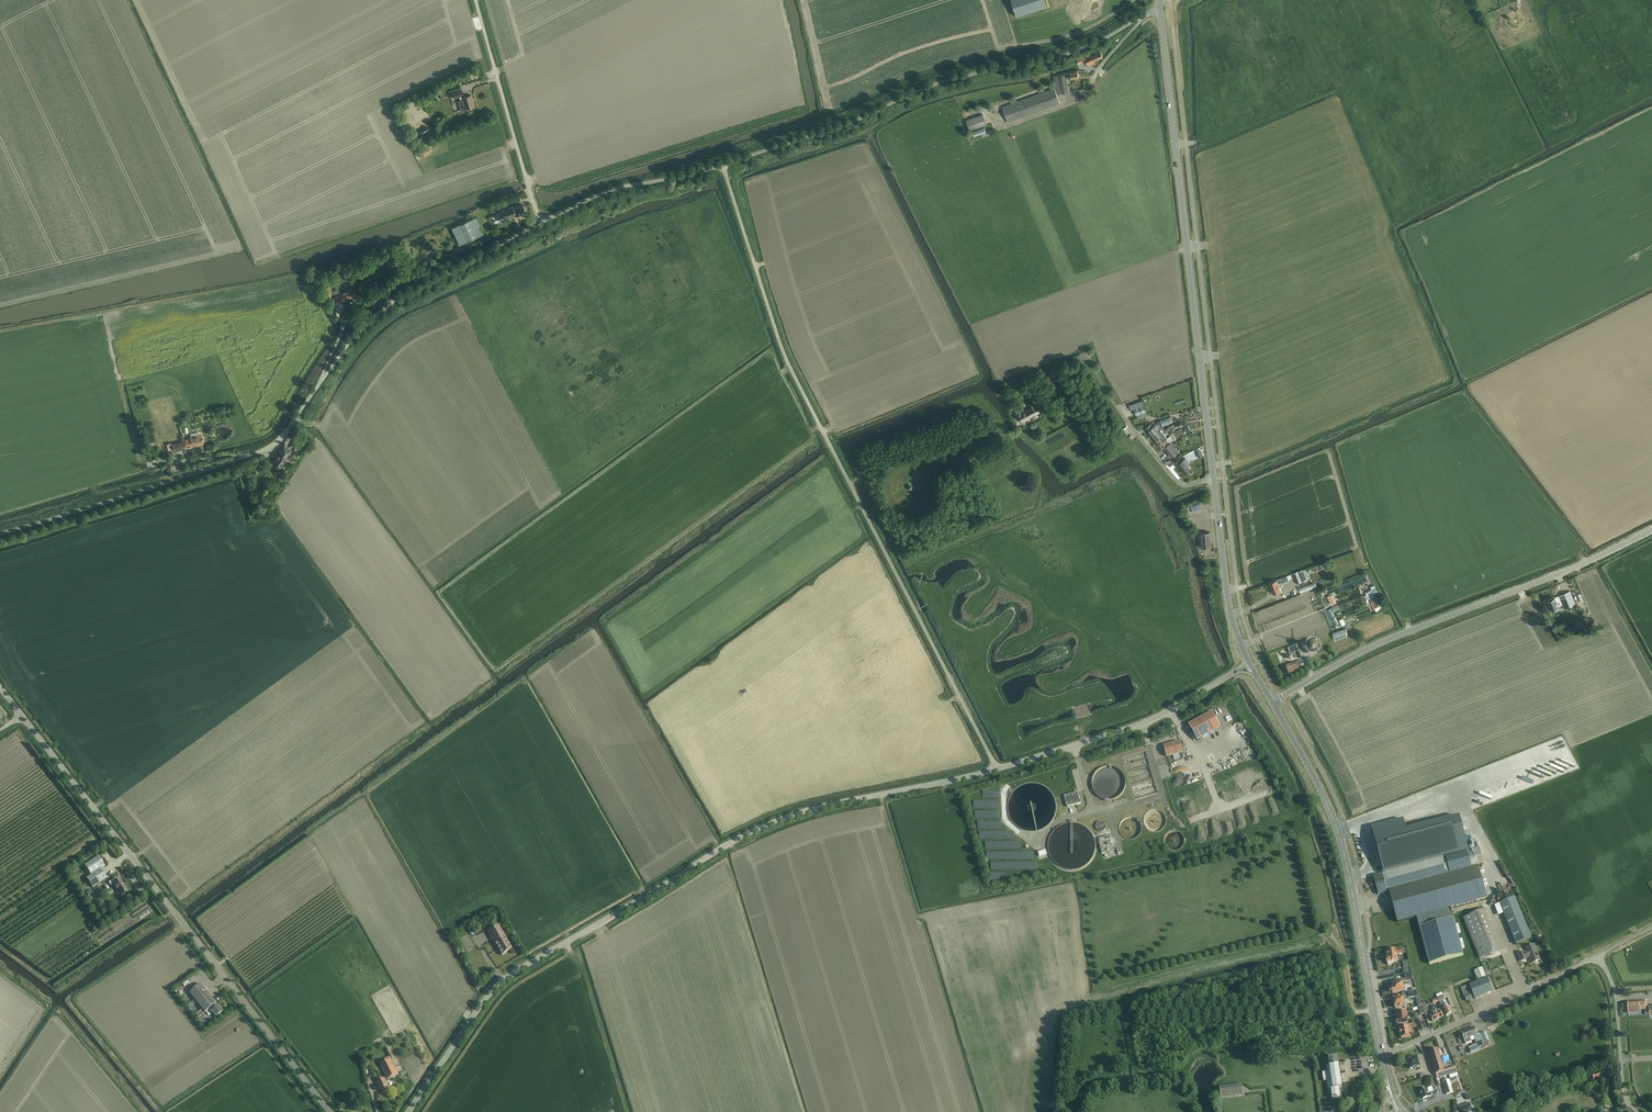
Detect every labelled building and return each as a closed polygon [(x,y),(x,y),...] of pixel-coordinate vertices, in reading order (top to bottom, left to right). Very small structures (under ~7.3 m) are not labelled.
[(1054,3),(1052,0),(1012,0),(1017,15),(1054,3)] [(1085,59),(1084,57),(1083,55),(1075,59),(1078,65),(1086,61),(1089,66),(1095,64),(1094,62),(1103,58),(1102,56),(1102,55),(1101,55),(1100,52),(1085,59)] [(1061,94),(1069,92),(1065,75),(1058,76),(1061,94)] [(1002,107),(1008,122),(1060,103),(1054,88),(1013,103),(1002,107)] [(454,98),(459,96),(461,101),(464,100),(466,109),(474,107),(471,95),(463,97),(463,96),(464,95),(462,90),(453,93),(454,98)] [(1073,125),(1072,122),(1075,121),(1072,112),(1064,115),(1062,109),(1050,114),(1053,123),(1059,121),(1061,126),(1065,125),(1066,128),(1073,125)] [(970,130),(986,124),(982,114),(966,120),(970,130)] [(985,131),(983,126),(971,130),(973,136),(985,131)] [(496,224),(525,211),(522,204),(514,208),(513,205),(492,214),(496,224)] [(460,244),(476,237),(469,220),(452,228),(460,244)] [(395,265),(392,257),(384,260),(387,268),(395,265)] [(329,298),(333,296),(329,286),(325,288),(329,298)] [(354,286),(346,290),(339,293),(340,296),(334,299),(337,305),(340,304),(339,302),(357,294),(354,286)] [(1057,388),(1060,393),(1067,388),(1063,383),(1057,388)] [(1018,416),(1021,421),(1040,411),(1037,405),(1037,406),(1034,400),(1029,402),(1032,408),(1022,413),(1021,411),(1016,413),(1018,416)] [(1134,409),(1145,405),(1143,400),(1129,405),(1131,410),(1134,409)] [(1145,405),(1134,409),(1136,415),(1147,411),(1145,405)] [(1146,428),(1152,435),(1162,427),(1163,424),(1172,421),(1170,417),(1158,422),(1153,427),(1151,425),(1146,428)] [(1164,430),(1162,427),(1152,435),(1153,436),(1152,437),(1156,441),(1172,428),(1175,426),(1173,423),(1164,430)] [(1159,443),(1160,444),(1167,438),(1165,435),(1168,433),(1169,434),(1174,430),(1172,428),(1156,441),(1158,444),(1159,443)] [(186,448),(192,447),(203,444),(201,435),(190,437),(190,439),(184,440),(186,448)] [(1170,436),(1167,438),(1160,444),(1172,457),(1179,452),(1171,442),(1173,440),(1170,436)] [(174,451),(185,449),(183,442),(172,445),(172,443),(171,444),(171,442),(166,443),(167,450),(173,449),(174,451)] [(287,458),(292,449),(283,444),(278,453),(280,454),(279,455),(277,457),(278,457),(275,461),(279,463),(277,466),(280,468),(285,461),(287,459),(286,459),(287,458)] [(1184,473),(1190,469),(1186,465),(1189,463),(1185,458),(1181,462),(1179,459),(1174,463),(1177,466),(1178,466),(1184,473)] [(1200,533),(1202,547),(1212,546),(1210,532),(1200,533)] [(1306,569),(1303,570),(1293,573),(1297,583),(1309,578),(1306,569)] [(1280,590),(1278,584),(1282,582),(1282,583),(1289,580),(1287,576),(1269,583),(1273,593),(1280,590)] [(1322,586),(1321,581),(1313,583),(1312,580),(1304,582),(1305,589),(1322,586)] [(1377,586),(1372,588),(1380,609),(1386,607),(1380,590),(1383,589),(1380,582),(1376,583),(1377,586)] [(1317,589),(1321,598),(1326,596),(1321,587),(1317,589)] [(1336,601),(1342,599),(1340,591),(1333,593),(1336,601)] [(1563,605),(1573,601),(1569,591),(1559,596),(1562,605),(1563,605)] [(1559,596),(1555,598),(1547,601),(1552,613),(1555,612),(1554,608),(1562,605),(1559,596)] [(1332,633),(1335,640),(1347,635),(1345,628),(1332,633)] [(1307,647),(1308,649),(1309,651),(1311,652),(1314,652),(1316,651),(1317,649),(1318,647),(1318,645),(1317,643),(1315,642),(1313,641),(1311,642),(1309,643),(1308,645),(1307,647)] [(1302,660),(1299,661),(1285,666),(1289,674),(1299,671),(1298,668),(1301,666),(1301,665),(1303,664),(1302,660)] [(1221,728),(1212,712),(1189,725),(1197,741),(1221,728)] [(1163,746),(1167,757),(1183,752),(1180,741),(1163,746)] [(1253,757),(1256,755),(1250,744),(1248,745),(1251,750),(1249,751),(1253,757)] [(1081,803),(1078,792),(1064,796),(1067,807),(1081,803)] [(1403,819),(1371,828),(1383,874),(1469,851),(1460,818),(1407,832),(1403,819)] [(1106,828),(1106,827),(1106,825),(1105,824),(1104,823),(1103,822),(1101,822),(1099,822),(1098,823),(1097,824),(1096,825),(1096,827),(1096,829),(1098,830),(1099,831),(1100,832),(1101,832),(1103,831),(1105,830),(1106,828)] [(1383,874),(1373,877),(1375,885),(1373,885),(1374,887),(1376,887),(1378,895),(1387,892),(1387,890),(1388,890),(1397,923),(1416,917),(1450,908),(1487,898),(1478,866),(1483,864),(1479,848),(1469,851),(1383,874)] [(105,866),(99,857),(98,856),(84,866),(91,876),(86,879),(93,888),(106,879),(100,869),(105,866)] [(115,878),(108,882),(111,886),(113,885),(121,897),(128,891),(120,879),(118,881),(115,878)] [(1516,945),(1531,939),(1514,898),(1499,904),(1516,945)] [(1450,908),(1416,917),(1429,965),(1463,955),(1461,949),(1450,908)] [(1485,957),(1500,951),(1484,910),(1468,917),(1485,957)] [(512,950),(512,949),(507,941),(503,935),(498,926),(488,933),(488,934),(489,934),(490,936),(491,938),(491,937),(492,940),(494,944),(495,944),(495,945),(502,956),(512,950)] [(1531,964),(1540,961),(1538,955),(1537,956),(1533,945),(1526,948),(1527,952),(1524,953),(1524,952),(1517,955),(1520,962),(1526,959),(1529,958),(1530,960),(1529,960),(1531,964)] [(1396,956),(1402,955),(1401,950),(1386,952),(1387,958),(1386,958),(1387,964),(1388,963),(1388,966),(1393,965),(1393,963),(1397,962),(1396,956)] [(195,973),(206,965),(203,961),(185,973),(188,977),(195,973)] [(1486,977),(1482,968),(1474,971),(1477,980),(1486,977)] [(1487,977),(1461,988),(1466,1001),(1474,998),(1475,999),(1493,992),(1487,977)] [(1392,990),(1389,991),(1390,993),(1392,993),(1392,994),(1404,992),(1404,991),(1405,991),(1404,987),(1403,987),(1402,980),(1394,982),(1394,984),(1391,984),(1392,990)] [(216,1016),(223,1011),(202,983),(191,992),(206,1012),(210,1009),(216,1016)] [(1449,1006),(1446,1007),(1444,1001),(1446,1000),(1445,995),(1438,999),(1441,1007),(1442,1006),(1446,1016),(1452,1014),(1449,1006)] [(1403,1003),(1406,1002),(1405,999),(1403,1000),(1402,996),(1393,998),(1395,1009),(1404,1007),(1403,1003)] [(1638,1002),(1627,1002),(1628,1013),(1640,1013),(1639,1008),(1647,1007),(1647,1001),(1644,1001),(1638,1001),(1638,1002)] [(1439,1010),(1429,1014),(1433,1022),(1442,1018),(1439,1010)] [(1396,1013),(1397,1019),(1395,1021),(1395,1023),(1398,1024),(1398,1025),(1409,1023),(1409,1021),(1408,1022),(1406,1011),(1396,1013)] [(1425,1024),(1418,1025),(1419,1033),(1427,1031),(1425,1024)] [(1410,1036),(1409,1031),(1412,1030),(1411,1026),(1399,1028),(1401,1038),(1402,1038),(1402,1040),(1404,1039),(1404,1038),(1410,1036)] [(1474,1028),(1461,1033),(1466,1043),(1471,1041),(1470,1038),(1474,1036),(1477,1045),(1473,1046),(1475,1051),(1479,1050),(1478,1048),(1484,1045),(1485,1047),(1490,1045),(1488,1041),(1489,1040),(1486,1032),(1481,1034),(1481,1033),(1477,1035),(1474,1028)] [(1438,1049),(1429,1052),(1437,1079),(1457,1072),(1456,1067),(1444,1071),(1438,1049)] [(372,1067),(369,1054),(364,1055),(364,1053),(359,1054),(363,1067),(367,1066),(367,1068),(372,1067)] [(1417,1068),(1420,1067),(1417,1057),(1406,1060),(1406,1061),(1405,1062),(1406,1065),(1408,1065),(1409,1070),(1414,1068),(1414,1070),(1417,1069),(1417,1068)] [(1328,1090),(1328,1092),(1339,1091),(1342,1090),(1341,1078),(1341,1075),(1340,1075),(1338,1061),(1338,1058),(1328,1060),(1329,1066),(1327,1066),(1328,1072),(1322,1073),(1323,1082),(1326,1081),(1328,1090)] [(387,1077),(376,1082),(382,1094),(390,1090),(386,1083),(389,1082),(388,1080),(398,1074),(391,1060),(380,1065),(387,1077)] [(1595,1081),(1604,1078),(1605,1081),(1610,1080),(1608,1076),(1609,1076),(1606,1070),(1593,1075),(1595,1081)] [(1453,1079),(1449,1080),(1442,1082),(1446,1096),(1457,1092),(1453,1079)] [(1221,1088),(1222,1094),(1238,1092),(1238,1094),(1243,1093),(1242,1085),(1221,1088)] [(1423,1090),(1419,1091),(1421,1097),(1422,1097),(1423,1099),(1430,1096),(1431,1096),(1430,1092),(1428,1093),(1427,1088),(1424,1089),(1423,1089),(1423,1090)] [(1339,1091),(1328,1092),(1329,1095),(1331,1094),(1332,1101),(1333,1101),(1340,1100),(1339,1091)] [(1473,1111),(1471,1107),(1469,1108),(1467,1103),(1458,1107),(1460,1111),(1462,1110),(1463,1111),(1470,1111),(1473,1111)]
